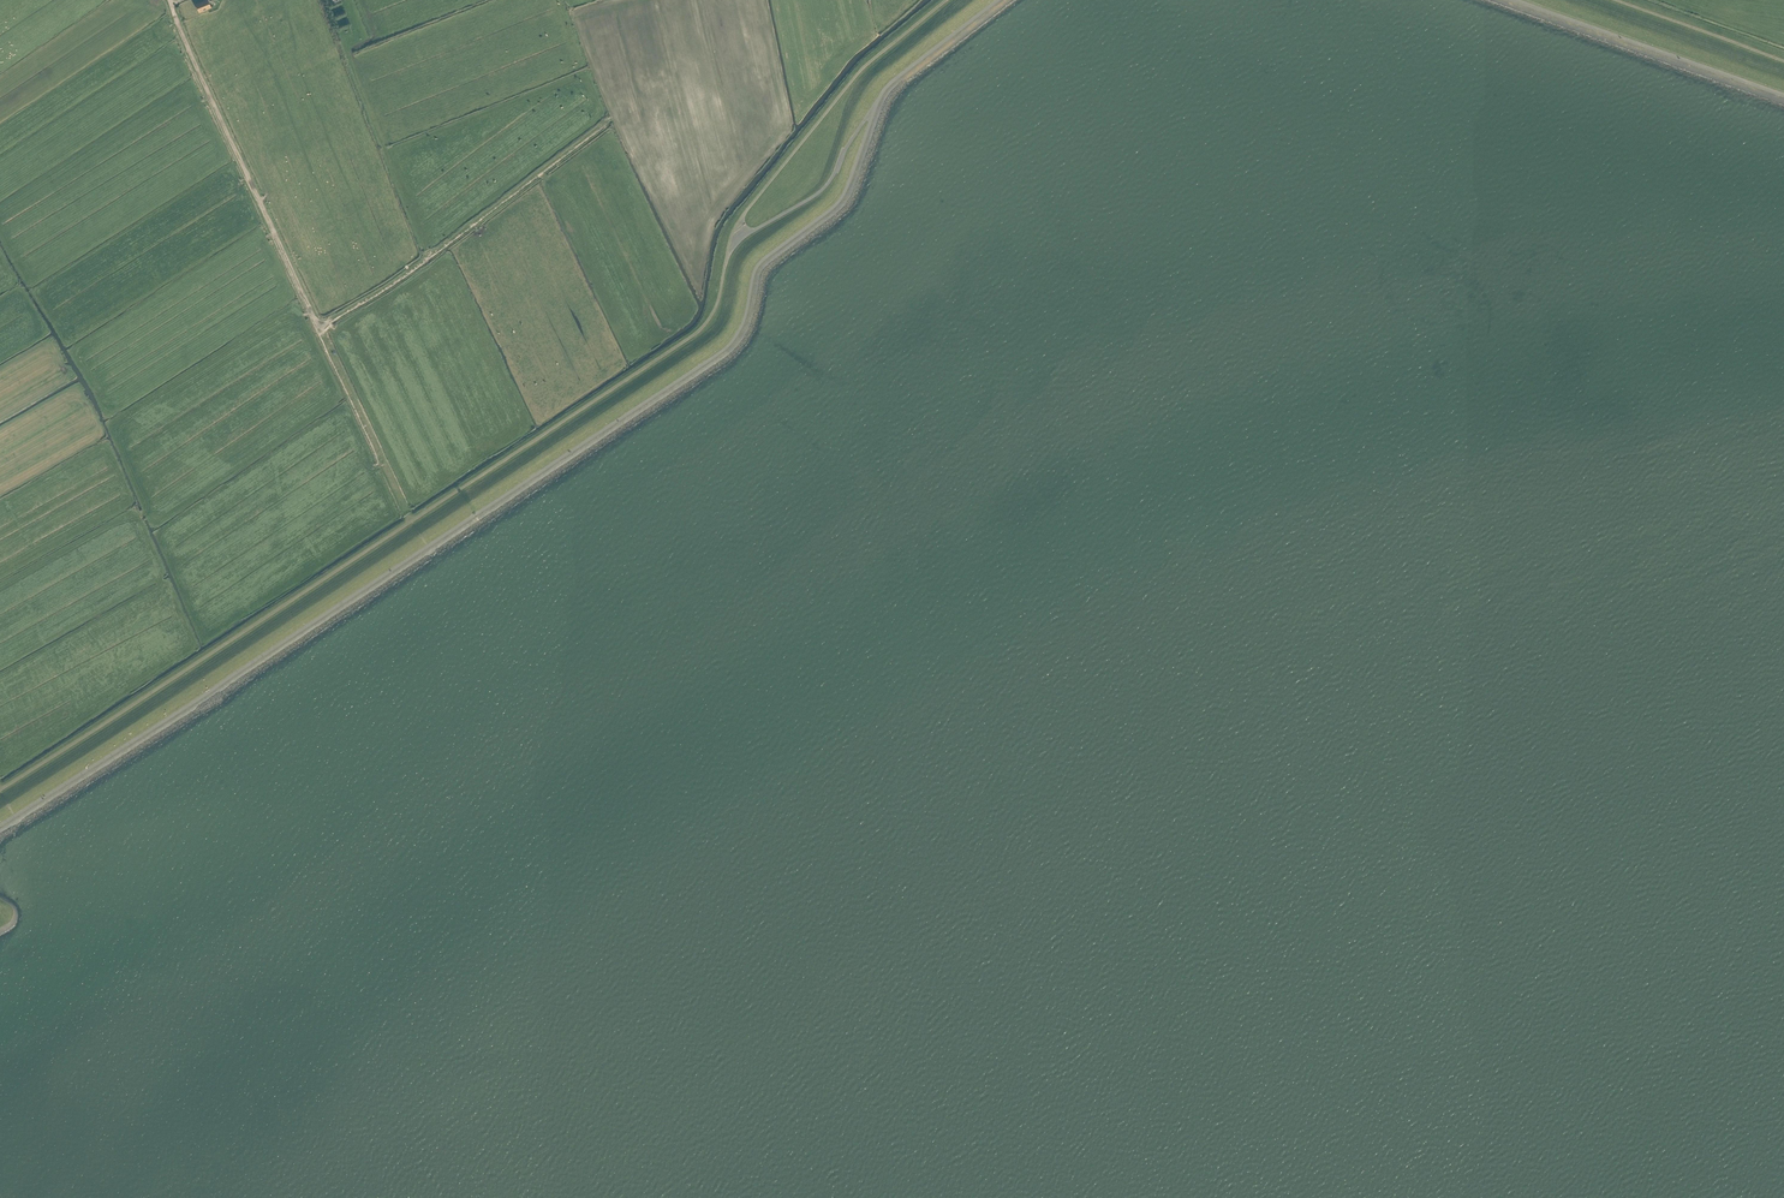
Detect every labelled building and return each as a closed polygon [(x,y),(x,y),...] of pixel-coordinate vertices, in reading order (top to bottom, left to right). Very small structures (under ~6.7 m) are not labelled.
[(199,12),(211,7),(209,2),(213,0),(205,0),(196,4),(199,12)]
